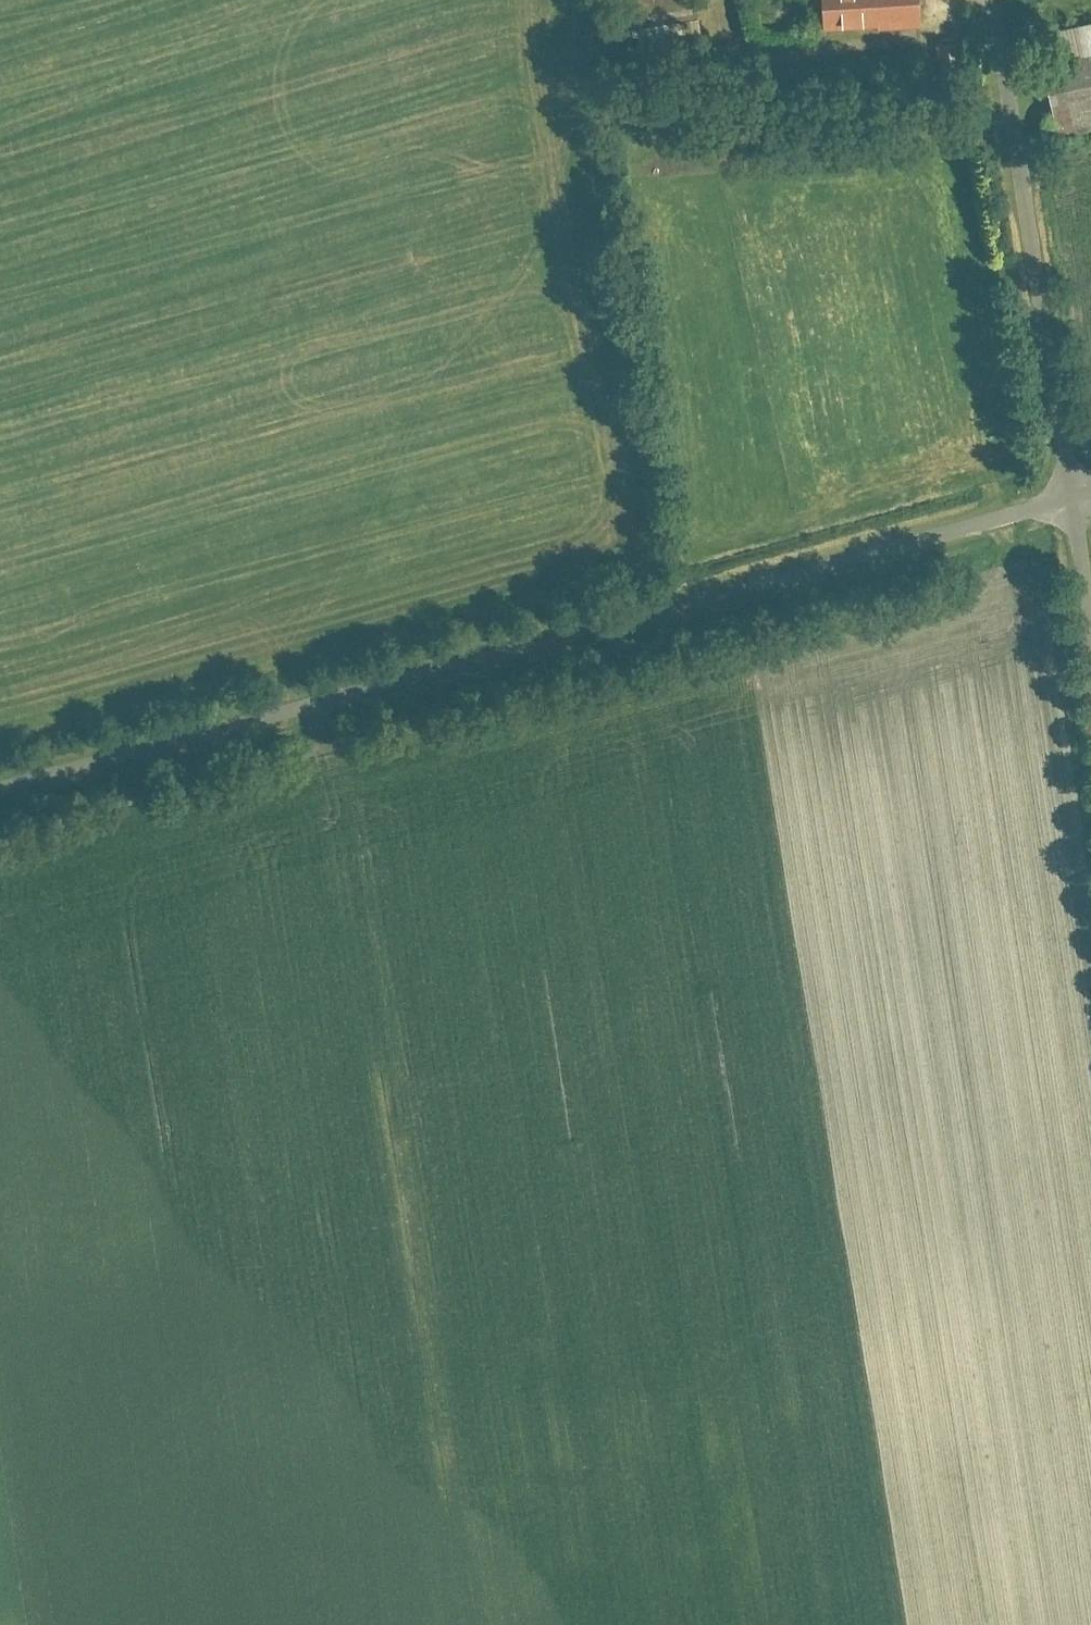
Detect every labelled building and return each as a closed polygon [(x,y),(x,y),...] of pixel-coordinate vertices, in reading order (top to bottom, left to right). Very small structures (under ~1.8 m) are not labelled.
[(819,28),(915,25),(914,0),(818,0),(819,28)] [(1041,33),(1063,130),(1090,124),(1090,21),(1041,33)] [(932,36),(935,76),(960,74),(958,35),(932,36)]
